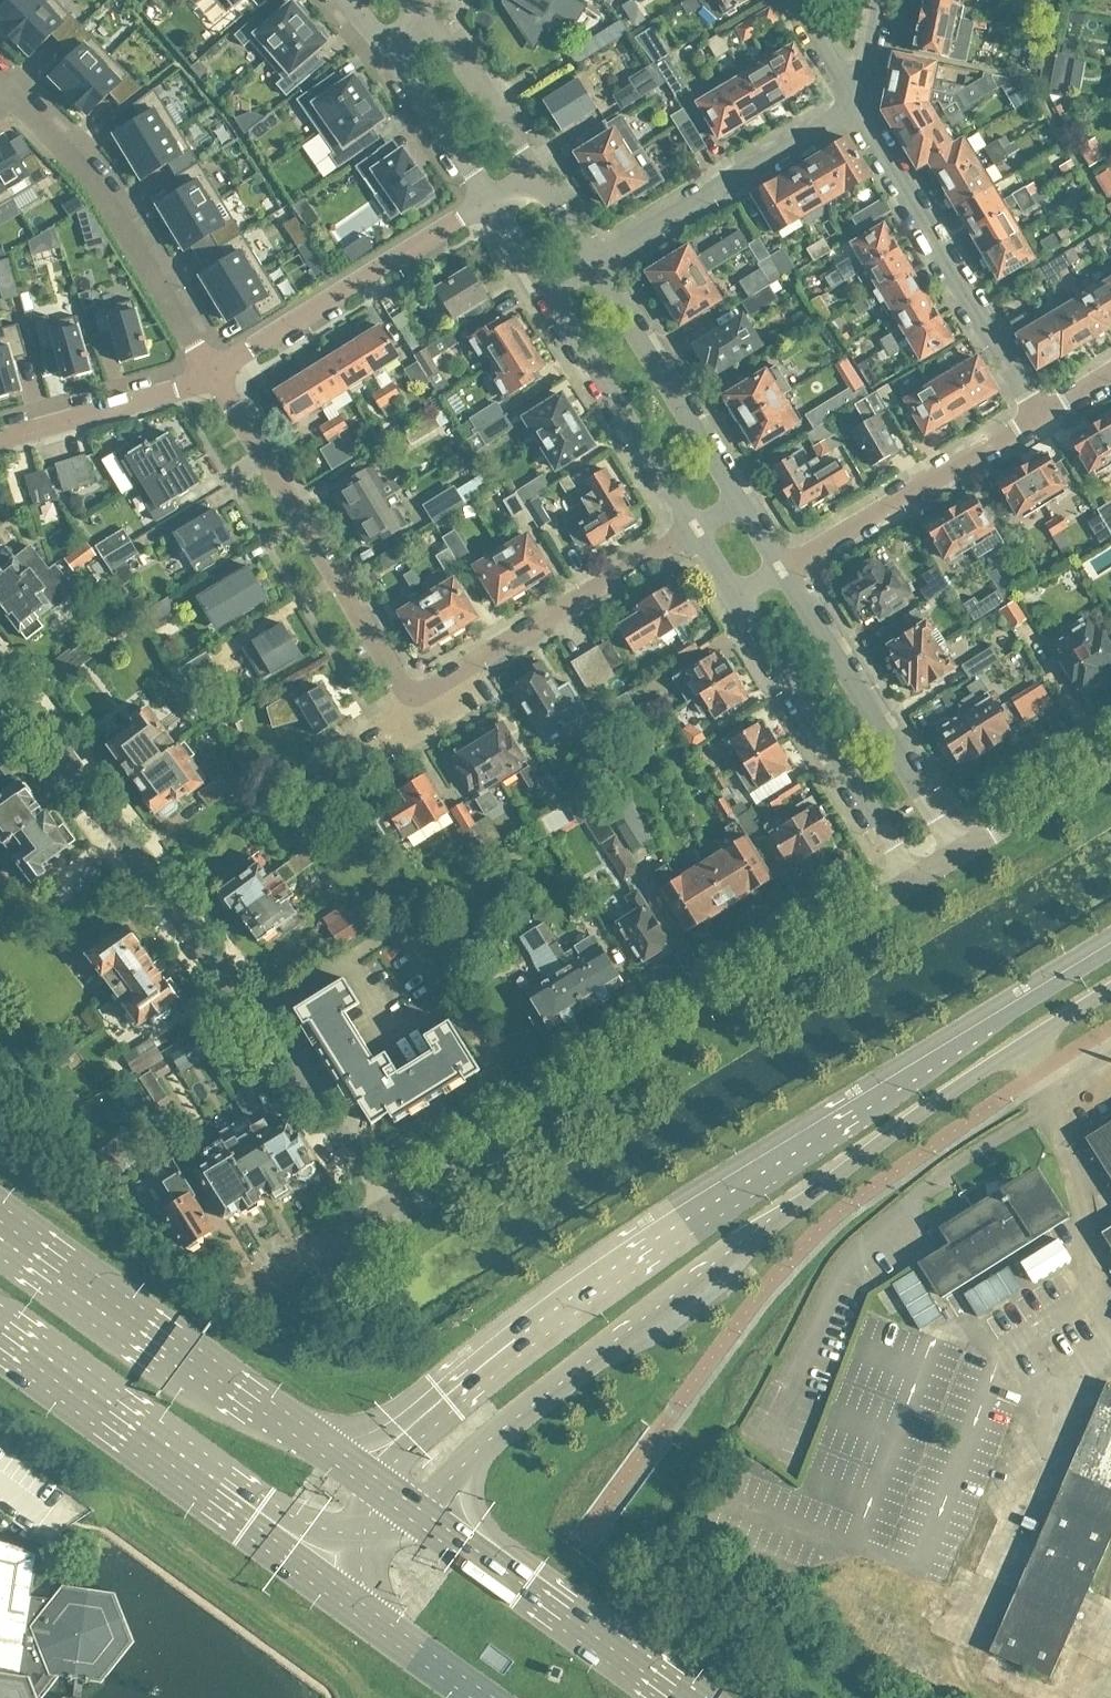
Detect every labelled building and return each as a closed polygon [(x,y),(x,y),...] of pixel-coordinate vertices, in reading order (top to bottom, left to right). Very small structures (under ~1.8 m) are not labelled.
[(43,0),(10,0),(0,10),(0,24),(11,36),(44,2),(43,0)] [(81,25),(57,0),(46,0),(44,2),(11,36),(30,55),(52,33),(62,44),(81,25)] [(227,11),(234,5),(240,0),(217,0),(227,11)] [(502,1),(514,21),(540,37),(554,13),(573,25),(586,6),(576,0),(503,0),(502,1)] [(633,0),(632,0),(623,7),(629,16),(639,9),(633,0)] [(681,4),(687,14),(703,4),(718,19),(749,0),(688,0),(681,4)] [(959,8),(960,0),(924,0),(919,25),(939,29),(942,12),(962,16),(964,9),(959,8)] [(266,59),(310,22),(305,16),(308,13),(298,1),(294,4),(292,2),(266,24),(258,14),(234,35),(244,46),(250,41),(266,59)] [(752,36),(778,21),(770,9),(745,24),(752,36)] [(962,18),(962,16),(942,12),(939,29),(919,25),(913,52),(948,59),(952,42),(957,43),(962,18)] [(989,17),(976,15),(974,27),(987,30),(989,17)] [(592,38),(600,50),(628,32),(621,20),(592,38)] [(310,22),(266,59),(283,78),(277,84),(286,95),(310,74),(301,64),(327,42),(325,40),(329,37),(318,25),(315,27),(310,22)] [(735,30),(742,42),(752,36),(745,24),(735,30)] [(110,55),(81,25),(62,44),(72,55),(51,76),(69,95),(110,55)] [(673,62),(652,28),(637,37),(636,37),(634,38),(658,70),(671,63),(673,62)] [(729,50),(721,37),(719,34),(707,41),(716,57),(729,50)] [(1044,72),(1047,36),(1034,34),(1030,70),(1044,72)] [(814,80),(790,39),(777,47),(779,50),(767,57),(789,96),(793,98),(802,93),(803,86),(814,80)] [(1069,58),(1079,60),(1082,45),(1060,41),(1057,56),(1069,58)] [(142,87),(110,55),(69,95),(88,114),(109,93),(120,104),(142,87)] [(968,86),(932,79),(935,63),(895,55),(890,81),(930,89),(930,90),(940,92),(954,95),(968,86)] [(1062,97),(1069,58),(1057,56),(1056,56),(1049,94),(1062,97)] [(779,102),(789,96),(767,57),(743,71),(766,109),(771,111),(779,107),(779,102)] [(199,59),(190,66),(200,77),(208,70),(199,59)] [(625,106),(664,82),(652,63),(628,78),(632,84),(617,94),(625,106)] [(686,87),(671,63),(658,70),(673,95),(686,87)] [(756,120),(756,115),(766,109),(743,71),(720,85),(742,123),(743,123),(747,125),(756,120)] [(983,74),(993,91),(1001,86),(1005,84),(1030,90),(1032,83),(983,73),(983,74)] [(965,108),(993,91),(983,74),(982,79),(968,86),(954,95),(940,92),(930,90),(930,89),(890,81),(884,111),(927,103),(928,99),(939,101),(944,110),(956,103),(960,111),(965,108)] [(319,132),(369,97),(365,90),(369,88),(359,75),(356,77),(354,75),(326,95),(318,84),(296,99),(319,132)] [(595,107),(578,81),(579,80),(578,79),(543,102),(543,103),(545,102),(562,128),(561,129),(561,130),(596,108),(596,106),(595,107)] [(1005,84),(1001,86),(1015,108),(1035,97),(1030,90),(1005,84)] [(732,134),(733,129),(742,123),(720,85),(696,100),(718,138),(720,136),(725,139),(732,134)] [(128,156),(177,126),(154,88),(132,105),(140,118),(114,133),(116,137),(113,139),(122,154),(125,152),(128,156)] [(369,97),(319,132),(333,152),(330,155),(338,167),(364,149),(356,138),(384,119),(383,116),(386,114),(377,101),(374,103),(369,97)] [(892,124),(927,103),(884,111),(892,124)] [(903,143),(939,122),(927,103),(892,124),(903,143)] [(956,103),(944,110),(948,117),(960,111),(956,103)] [(272,110),(262,118),(270,129),(281,120),(272,110)] [(688,119),(683,110),(671,117),(677,126),(688,119)] [(965,119),(960,111),(948,117),(954,126),(965,119)] [(642,148),(622,115),(607,123),(612,132),(576,154),(584,166),(581,168),(589,181),(628,157),(641,149),(642,148)] [(705,147),(688,119),(677,126),(694,153),(705,147)] [(939,123),(939,122),(903,143),(917,167),(925,162),(926,163),(953,146),(939,123)] [(199,162),(177,126),(128,156),(142,179),(168,163),(176,176),(199,162)] [(0,138),(0,179),(12,198),(47,177),(33,154),(20,161),(5,135),(0,138)] [(1005,136),(998,141),(1002,148),(1010,143),(1005,136)] [(870,174),(847,137),(823,151),(846,189),(870,174)] [(981,161),(967,137),(953,146),(926,163),(932,173),(937,174),(943,184),(981,161)] [(1002,148),(998,141),(985,148),(990,155),(1002,148)] [(1007,156),(1002,148),(990,155),(995,164),(1007,157),(1007,156)] [(387,188),(403,211),(414,204),(417,208),(435,195),(423,178),(425,177),(418,167),(416,168),(403,149),(387,160),(379,149),(355,166),(376,196),(387,188)] [(608,205),(630,191),(635,198),(663,181),(650,161),(649,162),(641,149),(628,157),(589,181),(597,194),(600,192),(608,205)] [(846,189),(823,151),(822,152),(823,154),(800,167),(822,203),(846,189)] [(1071,160),(1059,168),(1063,175),(1075,168),(1071,160)] [(947,199),(953,209),(995,185),(981,161),(943,184),(949,195),(947,199)] [(220,197),(199,162),(176,176),(183,188),(157,204),(160,208),(156,210),(165,224),(168,222),(171,227),(220,197)] [(822,203),(800,167),(777,181),(798,217),(822,203)] [(12,198),(0,179),(0,206),(12,198)] [(798,217),(777,181),(776,180),(753,194),(775,231),(798,217)] [(959,220),(964,221),(970,231),(1008,208),(1017,203),(1012,195),(1003,199),(995,185),(953,209),(959,220)] [(1018,204),(1030,196),(1026,189),(1013,196),(1018,204)] [(1038,192),(1030,196),(1035,204),(1043,200),(1038,192)] [(1035,204),(1030,196),(1018,204),(1023,212),(1035,204)] [(242,232),(220,197),(171,227),(174,231),(170,233),(179,248),(183,246),(185,249),(211,234),(219,247),(242,232)] [(305,198),(293,206),(299,214),(310,206),(305,198)] [(866,225),(891,211),(884,200),(859,213),(866,225)] [(86,206),(77,211),(80,221),(91,215),(86,206)] [(981,256),(1022,231),(1008,208),(970,231),(977,242),(975,246),(980,256),(981,256)] [(866,225),(859,213),(853,217),(859,229),(866,225)] [(54,226),(44,232),(49,250),(60,246),(54,226)] [(897,249),(892,240),(894,235),(890,229),(884,227),(883,226),(852,244),(860,257),(854,260),(848,258),(836,266),(838,269),(825,277),(832,289),(857,274),(856,273),(897,249)] [(1066,228),(1057,233),(1062,241),(1071,236),(1066,228)] [(305,230),(293,237),(298,246),(311,239),(305,230)] [(699,255),(692,244),(647,272),(654,282),(653,283),(663,298),(704,273),(748,245),(739,230),(699,255)] [(998,278),(1036,255),(1022,231),(981,256),(988,268),(992,267),(998,278)] [(263,268),(242,232),(219,247),(226,259),(200,275),(214,298),(263,268)] [(1094,250),(1102,245),(1095,234),(1087,239),(1094,250)] [(1045,250),(1057,243),(1052,235),(1040,242),(1045,250)] [(782,277),(770,257),(759,238),(748,244),(760,263),(758,264),(763,272),(770,284),(782,277)] [(830,253),(823,241),(815,246),(822,257),(830,253)] [(822,257),(815,246),(807,251),(814,262),(822,257)] [(1070,264),(1079,259),(1072,248),(1064,253),(1070,264)] [(879,290),(910,272),(910,271),(911,265),(908,259),(903,258),(897,249),(856,273),(857,274),(861,281),(867,278),(875,292),(879,289),(879,290)] [(793,270),(781,250),(770,257),(782,277),(793,270)] [(0,259),(0,275),(12,271),(8,257),(0,259)] [(1056,272),(1050,261),(1040,267),(1047,278),(1056,272)] [(1038,284),(1047,278),(1040,267),(1031,272),(1038,284)] [(285,303),(263,268),(214,298),(217,302),(213,304),(222,319),(226,317),(228,320),(254,305),(262,317),(285,303)] [(484,297),(467,270),(432,292),(443,309),(446,307),(459,327),(466,322),(484,311),(477,301),(484,297)] [(770,284),(763,272),(742,285),(750,296),(768,285),(770,284)] [(910,272),(879,290),(879,289),(875,292),(852,305),(858,315),(880,302),(889,316),(894,313),(924,294),(910,272)] [(681,324),(725,297),(718,285),(713,288),(704,273),(663,298),(674,314),(681,324)] [(1017,297),(1025,292),(1017,279),(1009,284),(1017,297)] [(1088,292),(1109,328),(1110,327),(1109,326),(1110,325),(1110,279),(1088,292)] [(768,285),(750,296),(741,302),(749,314),(776,298),(768,285)] [(16,286),(0,291),(3,299),(19,295),(16,286)] [(91,290),(78,293),(83,309),(95,306),(91,290)] [(1065,308),(1085,342),(1109,328),(1088,292),(1087,293),(1088,294),(1065,308)] [(894,313),(907,335),(938,316),(933,308),(935,303),(931,297),(924,295),(924,294),(894,313)] [(833,317),(820,295),(810,301),(824,323),(833,317)] [(113,331),(122,362),(149,355),(145,340),(146,340),(145,336),(144,337),(133,299),(92,311),(98,335),(113,331)] [(1061,355),(1061,356),(1085,342),(1065,308),(1042,321),(1041,322),(1061,355)] [(394,319),(412,350),(423,344),(404,313),(394,319)] [(1037,369),(1061,355),(1041,322),(1042,321),(1041,320),(1032,325),(1024,313),(1009,321),(1037,369)] [(51,322),(49,314),(32,319),(41,351),(55,347),(64,378),(91,371),(87,357),(89,356),(88,352),(86,353),(76,315),(51,322)] [(938,316),(907,335),(897,341),(902,349),(912,343),(920,358),(951,340),(951,338),(952,332),(949,326),(943,325),(938,316)] [(501,326),(497,320),(462,341),(470,354),(477,349),(488,367),(528,342),(513,318),(501,326)] [(742,354),(757,344),(741,318),(694,347),(704,363),(708,360),(715,371),(730,361),(731,363),(743,355),(742,354)] [(18,323),(2,328),(4,335),(0,337),(0,396),(21,390),(12,359),(27,355),(18,323)] [(400,361),(378,325),(352,341),(351,342),(374,378),(400,361)] [(431,358),(457,342),(450,332),(424,348),(431,358)] [(897,341),(892,332),(880,339),(885,348),(897,341)] [(889,356),(902,349),(897,341),(885,348),(876,354),(879,359),(883,360),(889,356)] [(374,378),(351,342),(325,358),(348,394),(374,378)] [(530,373),(543,365),(528,342),(488,367),(506,397),(534,380),(530,373)] [(431,358),(424,348),(424,347),(412,354),(417,362),(429,382),(431,381),(440,397),(450,391),(438,370),(431,358)] [(972,405),(973,404),(978,406),(986,401),(987,396),(997,390),(978,358),(961,367),(951,351),(944,356),(972,405)] [(949,419),(972,405),(944,356),(937,360),(947,376),(930,386),(949,419)] [(348,394),(325,358),(299,374),(322,410),(331,404),(348,394)] [(418,365),(405,373),(417,393),(430,385),(418,365)] [(781,397),(780,396),(791,389),(777,365),(725,396),(740,422),(781,397)] [(273,391),(295,427),(321,410),(322,410),(299,374),(273,391)] [(392,383),(382,389),(391,402),(400,396),(392,383)] [(887,385),(876,391),(888,410),(898,403),(887,385)] [(852,393),(851,394),(856,402),(856,403),(869,395),(870,395),(864,386),(852,393)] [(949,419),(930,386),(906,400),(925,433),(934,428),(940,429),(947,424),(948,419),(949,419)] [(382,389),(373,395),(381,408),(391,402),(382,389)] [(467,408),(456,390),(444,398),(455,416),(467,408)] [(827,420),(852,404),(856,402),(851,394),(848,390),(806,416),(814,429),(827,420)] [(856,403),(855,403),(865,420),(851,429),(873,465),(875,463),(879,465),(886,461),(887,456),(897,450),(877,416),(888,410),(876,391),(870,395),(869,395),(856,403)] [(576,419),(561,394),(524,417),(539,442),(576,419)] [(757,447),(802,420),(795,408),(790,411),(781,397),(740,422),(749,437),(751,436),(757,447)] [(391,402),(381,408),(387,417),(396,411),(391,402)] [(476,431),(502,414),(494,402),(468,418),(474,427),(470,429),(473,433),(476,431)] [(1104,414),(1106,416),(1094,424),(1110,452),(1110,410),(1104,414)] [(484,443),(510,426),(502,414),(476,431),(484,443)] [(339,415),(329,421),(337,434),(345,429),(346,429),(347,428),(339,415)] [(409,443),(438,426),(431,415),(402,432),(409,443)] [(576,419),(539,442),(555,467),(592,444),(576,419)] [(835,433),(827,420),(814,429),(807,433),(815,445),(825,439),(835,433)] [(1094,424),(1082,431),(1080,428),(1071,433),(1073,436),(1069,439),(1089,471),(1093,469),(1095,473),(1110,463),(1110,452),(1094,424)] [(345,429),(337,434),(339,438),(344,445),(352,440),(345,429)] [(140,436),(113,453),(133,487),(122,493),(122,494),(135,487),(144,481),(183,458),(167,433),(148,444),(146,440),(143,442),(140,436)] [(842,445),(835,433),(825,439),(832,451),(842,445)] [(330,444),(321,449),(332,467),(337,464),(351,456),(345,446),(344,445),(339,438),(337,434),(328,440),(330,444)] [(1066,485),(1047,452),(1043,454),(1042,451),(1032,457),(1033,460),(1022,467),(1043,503),(1064,491),(1062,487),(1066,485)] [(816,477),(808,463),(800,468),(793,454),(772,467),(780,481),(778,482),(795,510),(810,501),(801,486),(816,477)] [(92,483),(84,457),(69,461),(77,487),(92,483)] [(850,479),(838,459),(837,459),(836,457),(827,461),(829,464),(825,466),(820,457),(808,463),(816,477),(801,486),(810,501),(812,505),(839,489),(837,487),(850,479)] [(144,481),(135,487),(155,521),(177,509),(172,499),(198,484),(183,458),(144,481)] [(77,487),(69,461),(54,466),(62,492),(77,487)] [(367,466),(347,479),(350,485),(335,494),(350,518),(385,496),(386,497),(400,489),(395,480),(389,480),(384,483),(375,469),(367,466)] [(998,477),(1000,480),(997,482),(1016,514),(1021,512),(1023,515),(1043,503),(1022,467),(1010,474),(1008,471),(998,477)] [(629,507),(613,480),(611,481),(603,469),(582,481),(590,493),(582,498),(581,499),(583,502),(588,511),(602,502),(611,518),(625,509),(629,507)] [(57,498),(39,471),(24,476),(33,505),(57,498)] [(464,500),(470,497),(490,484),(483,472),(456,489),(464,500)] [(548,488),(547,486),(541,475),(516,491),(524,504),(548,488)] [(578,495),(567,475),(559,480),(575,507),(583,502),(581,499),(582,498),(580,494),(578,495)] [(434,519),(464,500),(456,489),(455,486),(425,504),(434,519)] [(525,505),(524,504),(516,491),(514,492),(513,492),(502,499),(520,528),(533,520),(525,505)] [(1002,542),(974,495),(971,497),(970,494),(960,500),(961,503),(949,510),(971,546),(971,547),(977,558),(1002,542)] [(392,508),(386,497),(385,496),(350,518),(366,543),(380,534),(383,539),(408,524),(399,509),(392,508)] [(551,520),(542,506),(544,504),(538,496),(525,505),(533,520),(538,528),(551,520)] [(1096,508),(1110,534),(1110,499),(1096,508)] [(634,524),(625,509),(611,518),(602,502),(588,511),(592,517),(589,520),(583,511),(566,521),(569,527),(566,529),(575,543),(579,546),(588,541),(591,547),(605,539),(606,541),(634,524)] [(231,541),(213,512),(214,511),(213,509),(173,534),(198,574),(216,562),(211,555),(234,541),(233,540),(231,541)] [(971,546),(949,510),(937,517),(936,515),(926,520),(928,523),(924,525),(944,558),(949,554),(952,559),(971,547),(971,546)] [(1060,514),(1052,519),(1060,531),(1068,527),(1060,514)] [(1060,531),(1052,519),(1044,524),(1052,536),(1060,531)] [(102,558),(130,541),(122,528),(94,546),(102,558)] [(469,556),(453,530),(441,537),(447,547),(457,563),(469,556)] [(1060,531),(1052,536),(1064,556),(1072,551),(1060,531)] [(548,571),(526,535),(500,551),(524,589),(537,581),(535,579),(548,571)] [(138,554),(130,541),(102,558),(110,571),(138,554)] [(75,570),(97,554),(89,543),(67,560),(75,570)] [(396,544),(380,554),(388,566),(404,557),(396,544)] [(41,579),(50,572),(49,570),(32,547),(16,559),(8,549),(6,550),(3,547),(5,550),(0,555),(0,604),(4,608),(41,579)] [(457,563),(447,547),(435,555),(445,571),(457,563)] [(511,597),(524,589),(500,551),(475,566),(497,602),(510,595),(511,597)] [(909,593),(894,569),(886,574),(882,568),(880,565),(876,562),(871,562),(866,563),(863,567),(862,568),(861,574),(863,579),(845,590),(864,621),(878,613),(881,618),(904,603),(901,598),(909,593)] [(39,620),(68,598),(77,591),(56,564),(49,570),(50,572),(41,579),(4,608),(11,617),(10,618),(21,633),(22,632),(27,639),(44,627),(39,620)] [(222,605),(231,620),(267,598),(248,566),(196,597),(207,614),(222,605)] [(949,586),(938,567),(924,575),(930,584),(922,589),(928,599),(949,586)] [(420,582),(412,569),(403,575),(411,587),(420,582)] [(997,570),(988,575),(994,586),(1002,600),(1011,594),(997,570)] [(474,616),(452,580),(427,596),(450,634),(464,626),(462,624),(474,616)] [(703,623),(677,582),(670,587),(669,585),(666,586),(663,586),(657,590),(656,593),(653,595),(674,629),(683,643),(689,652),(697,647),(692,638),(694,629),(703,623)] [(638,606),(631,611),(633,615),(617,626),(633,652),(649,642),(650,643),(674,629),(653,595),(650,596),(648,596),(642,599),(640,602),(637,604),(638,606)] [(179,614),(168,596),(140,614),(151,631),(179,614)] [(436,640),(438,642),(450,634),(427,596),(400,612),(417,640),(418,639),(423,648),(436,640)] [(1027,618),(1015,599),(1001,608),(1013,627),(1027,618)] [(1100,629),(1095,633),(1085,616),(1070,624),(1074,630),(1053,643),(1080,687),(1086,684),(1088,687),(1103,678),(1101,675),(1107,671),(1106,669),(1110,665),(1110,647),(1100,629)] [(119,620),(108,629),(115,638),(127,630),(119,620)] [(937,627),(933,630),(927,620),(888,644),(893,653),(890,655),(892,657),(890,661),(893,666),(898,668),(900,670),(945,641),(937,627)] [(302,655),(282,623),(242,647),(261,679),(302,655)] [(102,651),(110,645),(101,632),(74,652),(84,665),(102,651)] [(924,687),(957,666),(951,657),(954,655),(945,641),(900,670),(909,685),(912,683),(913,685),(912,689),(923,692),(924,687)] [(680,657),(689,652),(683,643),(675,648),(680,657)] [(614,675),(597,646),(584,654),(601,683),(614,675)] [(969,678),(1000,659),(992,646),(961,665),(969,678)] [(685,670),(673,678),(688,701),(692,698),(700,694),(734,672),(733,671),(733,667),(729,661),(726,659),(724,657),(722,658),(718,650),(685,670)] [(190,687),(218,669),(206,651),(178,668),(190,687)] [(601,683),(584,654),(571,662),(589,690),(601,683)] [(586,711),(568,682),(556,689),(540,661),(527,669),(531,676),(512,688),(539,733),(561,719),(565,724),(586,711)] [(700,694),(692,698),(701,713),(709,708),(715,717),(747,697),(742,690),(744,689),(742,685),(742,682),(739,676),(735,674),(734,673),(734,672),(700,694)] [(1007,722),(1011,720),(999,701),(995,703),(980,680),(970,687),(973,693),(958,702),(963,712),(987,750),(1004,739),(1002,735),(1011,730),(1007,722)] [(341,720),(320,686),(298,700),(293,692),(267,708),(272,725),(273,725),(275,729),(300,722),(297,716),(305,714),(316,733),(316,734),(316,735),(341,720)] [(950,689),(940,696),(947,706),(957,700),(950,689)] [(1022,691),(1011,698),(1021,714),(1032,707),(1022,691)] [(674,698),(666,703),(672,712),(675,709),(679,707),(674,698)] [(685,716),(679,707),(675,709),(672,712),(677,720),(685,716)] [(176,746),(148,709),(134,719),(138,724),(128,731),(124,727),(120,726),(107,736),(107,741),(110,745),(109,746),(121,761),(120,770),(126,778),(135,779),(176,746)] [(987,750),(963,712),(952,719),(951,718),(945,717),(935,724),(942,736),(939,738),(951,757),(954,755),(959,762),(969,756),(971,759),(987,750)] [(778,743),(776,740),(777,737),(773,731),(770,729),(768,726),(766,728),(761,720),(745,730),(741,725),(726,735),(735,749),(726,755),(735,769),(778,743)] [(537,779),(502,722),(490,729),(494,734),(479,743),(500,777),(512,770),(515,774),(520,771),(529,786),(536,782),(552,807),(565,799),(548,773),(537,779)] [(690,728),(684,732),(692,747),(706,739),(702,731),(690,728)] [(177,801),(203,782),(195,771),(197,769),(190,759),(196,755),(185,739),(176,746),(135,779),(145,793),(144,795),(157,812),(158,811),(162,816),(166,817),(177,808),(177,805),(173,800),(175,798),(177,801)] [(487,785),(500,777),(479,743),(463,753),(460,747),(449,754),(485,813),(498,805),(487,785)] [(750,793),(791,767),(786,759),(788,758),(786,755),(786,752),(783,746),(779,744),(778,743),(735,769),(750,793)] [(0,755),(0,766),(6,774),(15,768),(4,752),(0,755)] [(589,754),(579,760),(585,771),(596,765),(589,754)] [(724,776),(719,768),(709,773),(714,782),(724,776)] [(208,806),(230,788),(219,774),(197,792),(208,806)] [(447,812),(424,774),(391,794),(397,803),(386,809),(376,822),(385,837),(398,829),(404,838),(447,812)] [(729,784),(724,776),(714,782),(719,790),(729,784)] [(781,799),(801,786),(796,779),(776,791),(781,799)] [(43,813),(31,797),(31,791),(26,785),(22,785),(19,781),(0,796),(0,838),(3,843),(43,813)] [(782,802),(781,799),(776,791),(767,797),(773,807),(782,802)] [(718,883),(730,904),(773,878),(749,839),(736,818),(723,797),(715,802),(725,817),(728,815),(733,822),(725,827),(735,843),(710,858),(723,880),(718,883)] [(484,838),(475,823),(462,802),(450,809),(463,831),(459,833),(468,847),(484,838)] [(836,836),(816,804),(807,809),(803,802),(788,811),(814,852),(815,851),(819,851),(825,848),(827,844),(830,843),(829,841),(836,836)] [(760,832),(747,811),(736,818),(749,839),(760,832)] [(811,857),(812,853),(814,852),(788,811),(764,825),(769,833),(764,836),(782,864),(786,861),(789,865),(797,860),(798,862),(801,861),(805,861),(811,857)] [(600,812),(585,821),(599,844),(601,843),(614,835),(600,812)] [(614,823),(632,850),(649,839),(631,812),(614,823)] [(41,866),(68,846),(67,845),(75,839),(63,824),(55,830),(43,813),(3,843),(31,880),(44,870),(41,866)] [(501,839),(487,816),(475,823),(484,838),(489,846),(501,839)] [(636,871),(622,849),(614,835),(601,843),(623,879),(636,871)] [(241,915),(285,883),(313,862),(304,850),(269,876),(259,863),(258,863),(252,856),(236,868),(241,875),(221,890),(222,891),(217,895),(221,903),(228,910),(233,907),(234,906),(241,915)] [(686,931),(730,904),(718,883),(723,880),(710,858),(678,878),(668,863),(655,871),(665,886),(660,890),(686,931)] [(590,910),(568,873),(557,880),(579,916),(590,910)] [(296,914),(286,900),(293,895),(285,883),(241,915),(248,924),(247,925),(259,941),(280,925),(286,933),(300,922),(294,915),(296,914)] [(667,943),(640,899),(642,898),(637,890),(626,897),(634,909),(614,921),(639,960),(667,943)] [(341,904),(322,917),(340,944),(374,921),(362,903),(347,913),(341,904)] [(623,984),(593,936),(565,953),(544,921),(536,926),(586,1006),(623,984)] [(151,963),(137,943),(138,942),(126,926),(106,941),(102,935),(100,934),(82,948),(103,977),(104,977),(114,990),(151,963)] [(541,1034),(586,1006),(536,926),(519,937),(530,955),(532,963),(542,978),(547,975),(548,977),(527,990),(539,1010),(529,1016),(541,1034)] [(178,996),(166,979),(164,981),(151,963),(114,990),(125,1005),(124,1005),(138,1025),(149,1017),(153,1023),(156,1024),(170,1014),(171,1010),(167,1004),(178,996)] [(395,1122),(444,1091),(480,1069),(449,1019),(424,1035),(436,1054),(401,1076),(386,1051),(370,1061),(341,1014),(360,1002),(344,977),(294,1008),(355,1106),(360,1103),(365,1111),(361,1127),(380,1131),(384,1116),(389,1112),(395,1122)] [(451,1020),(468,1042),(480,1032),(458,1004),(451,1020)] [(92,1006),(81,1013),(93,1031),(104,1024),(92,1006)] [(220,1049),(211,1037),(201,1044),(210,1057),(220,1049)] [(194,1040),(169,1054),(176,1066),(201,1052),(194,1040)] [(136,1075),(165,1058),(155,1042),(127,1059),(136,1075)] [(139,1077),(156,1103),(168,1095),(151,1070),(139,1077)] [(172,1135),(160,1116),(149,1098),(139,1104),(161,1142),(172,1135)] [(308,1152),(296,1134),(295,1134),(288,1123),(287,1124),(284,1118),(271,1117),(265,1121),(264,1120),(253,1127),(255,1131),(286,1179),(294,1174),(295,1175),(297,1174),(299,1179),(306,1180),(314,1175),(316,1169),(313,1164),(314,1163),(307,1153),(308,1152)] [(1084,1139),(1110,1190),(1110,1126),(1084,1139)] [(286,1179),(255,1131),(239,1141),(234,1132),(223,1139),(223,1141),(259,1197),(267,1191),(268,1193),(270,1192),(275,1200),(291,1190),(286,1182),(287,1181),(286,1179)] [(120,1173),(140,1157),(120,1133),(99,1151),(118,1174),(120,1173)] [(259,1197),(223,1141),(207,1151),(212,1161),(195,1172),(225,1219),(230,1218),(232,1217),(235,1214),(237,1212),(242,1209),(242,1210),(249,1212),(259,1206),(261,1199),(259,1197)] [(941,1295),(1066,1217),(1036,1169),(942,1228),(951,1244),(920,1263),(941,1295)] [(191,1249),(199,1243),(200,1237),(214,1228),(194,1197),(196,1195),(182,1173),(166,1184),(176,1200),(162,1210),(185,1246),(191,1249)] [(1059,1239),(1022,1262),(1033,1281),(1070,1258),(1059,1239)] [(1008,1265),(963,1294),(977,1316),(1022,1288),(1008,1265)] [(915,1270),(892,1283),(919,1329),(942,1315),(915,1270)] [(1099,1418),(1093,1432),(1093,1442),(1082,1470),(1082,1482),(1104,1491),(1110,1491),(1110,1418),(1099,1418)] [(45,1543),(87,1514),(94,1510),(0,1442),(0,1511),(45,1543)] [(48,1690),(55,1681),(59,1676),(71,1678),(79,1679),(85,1680),(93,1681),(102,1682),(134,1641),(115,1592),(63,1584),(52,1598),(31,1595),(37,1554),(25,1548),(19,1546),(13,1544),(6,1542),(0,1540),(0,1697),(42,1697),(48,1690)] [(1006,1664),(1053,1681),(1087,1589),(1100,1594),(1110,1566),(1091,1558),(1080,1588),(1042,1575),(1044,1570),(1027,1564),(994,1657),(980,1653),(975,1667),(1001,1676),(1006,1664)]
